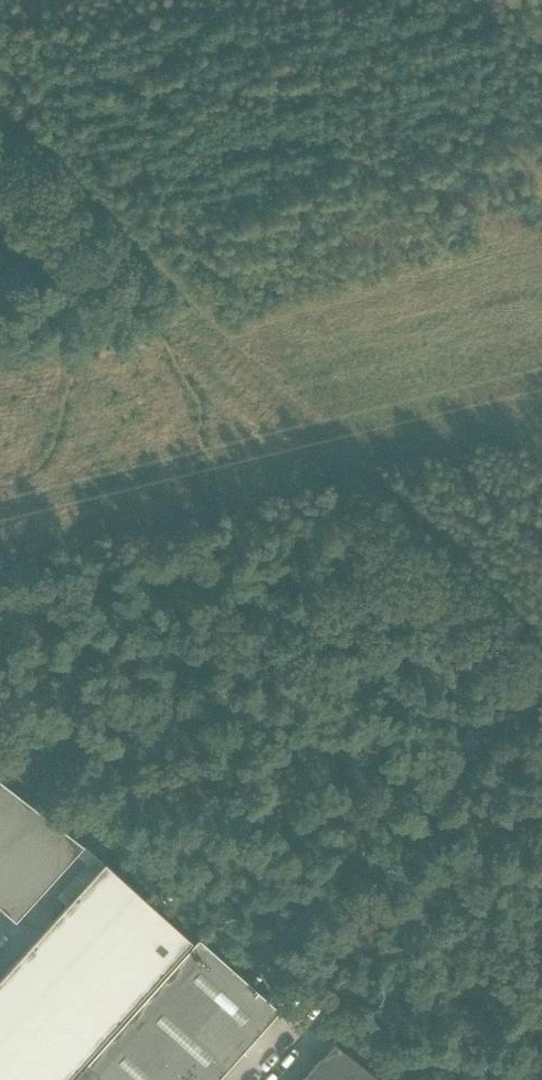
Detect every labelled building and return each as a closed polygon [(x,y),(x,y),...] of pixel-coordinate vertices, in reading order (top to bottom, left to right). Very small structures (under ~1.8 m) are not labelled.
[(84,847),(0,782),(0,909),(15,923),(84,847)] [(192,942),(105,864),(0,980),(0,1079),(67,1079),(192,942)] [(241,1054),(279,1011),(199,939),(160,982),(241,1054)] [(241,1054),(160,982),(123,1024),(185,1079),(218,1079),(241,1054)] [(123,1024),(85,1066),(100,1079),(185,1079),(123,1024)] [(351,1059),(334,1044),(302,1079),(378,1079),(351,1059)] [(85,1066),(72,1079),(100,1079),(85,1066)]
